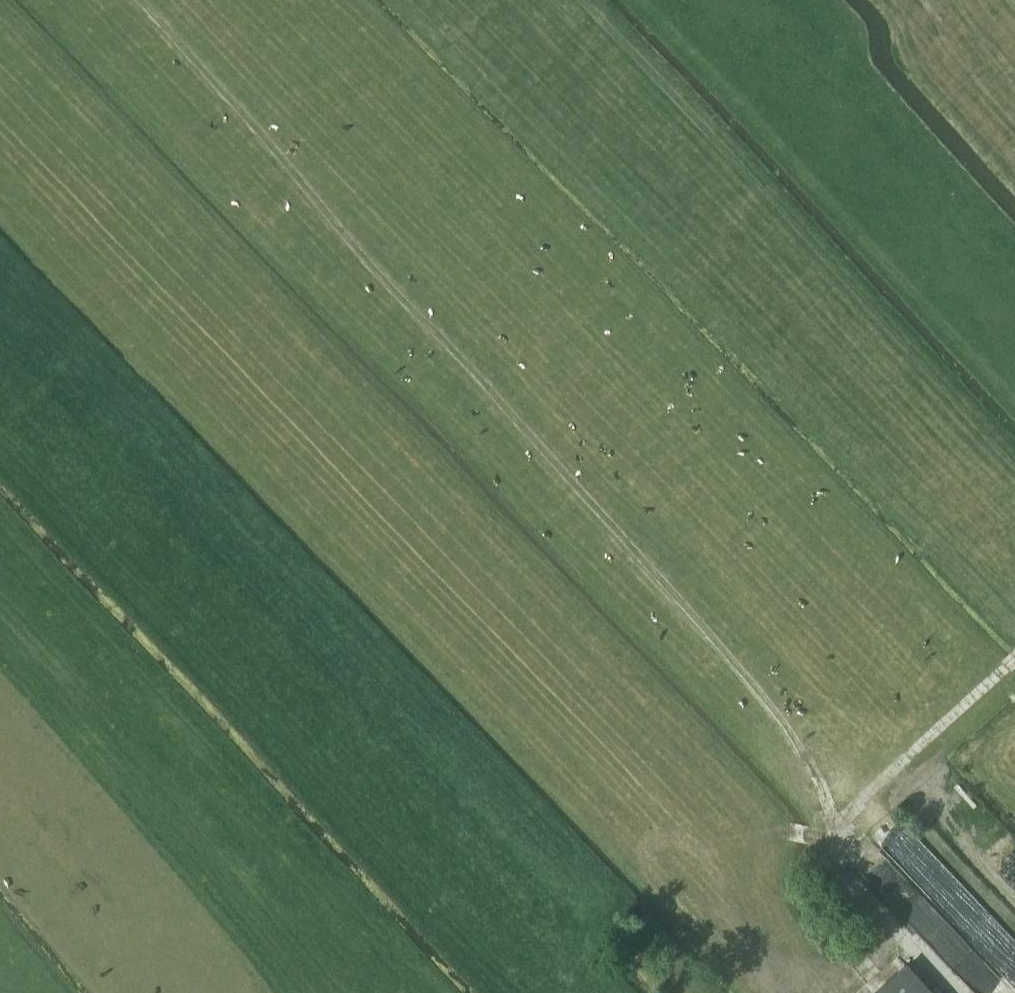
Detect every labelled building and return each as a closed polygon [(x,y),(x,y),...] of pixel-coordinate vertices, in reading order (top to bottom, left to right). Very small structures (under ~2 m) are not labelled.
[(905,964),(873,992),(931,992),(905,964)]
